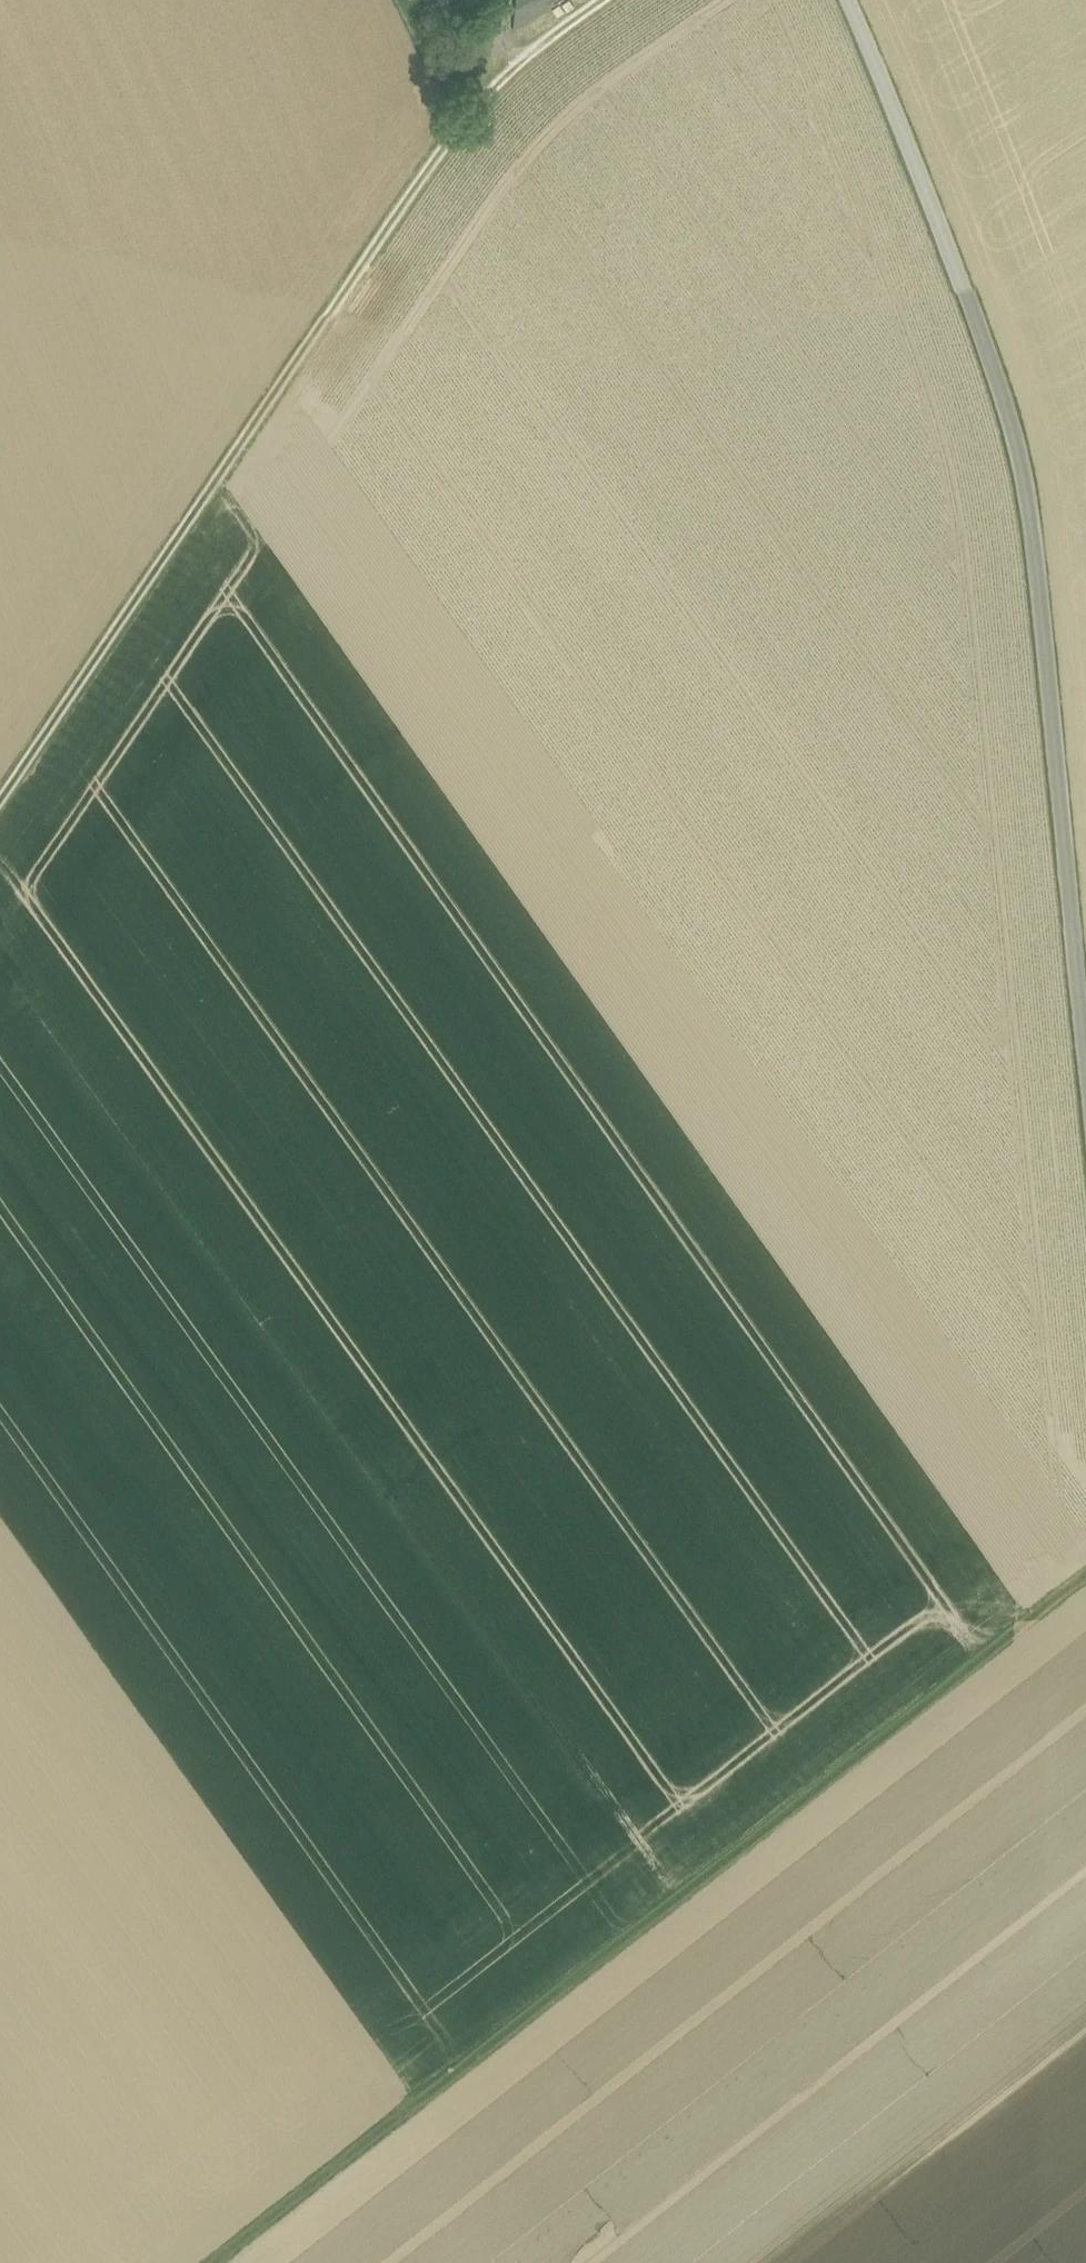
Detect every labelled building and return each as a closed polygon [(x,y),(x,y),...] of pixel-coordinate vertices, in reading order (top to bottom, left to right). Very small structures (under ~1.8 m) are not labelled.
[(513,18),(542,0),(514,0),(513,18)]
